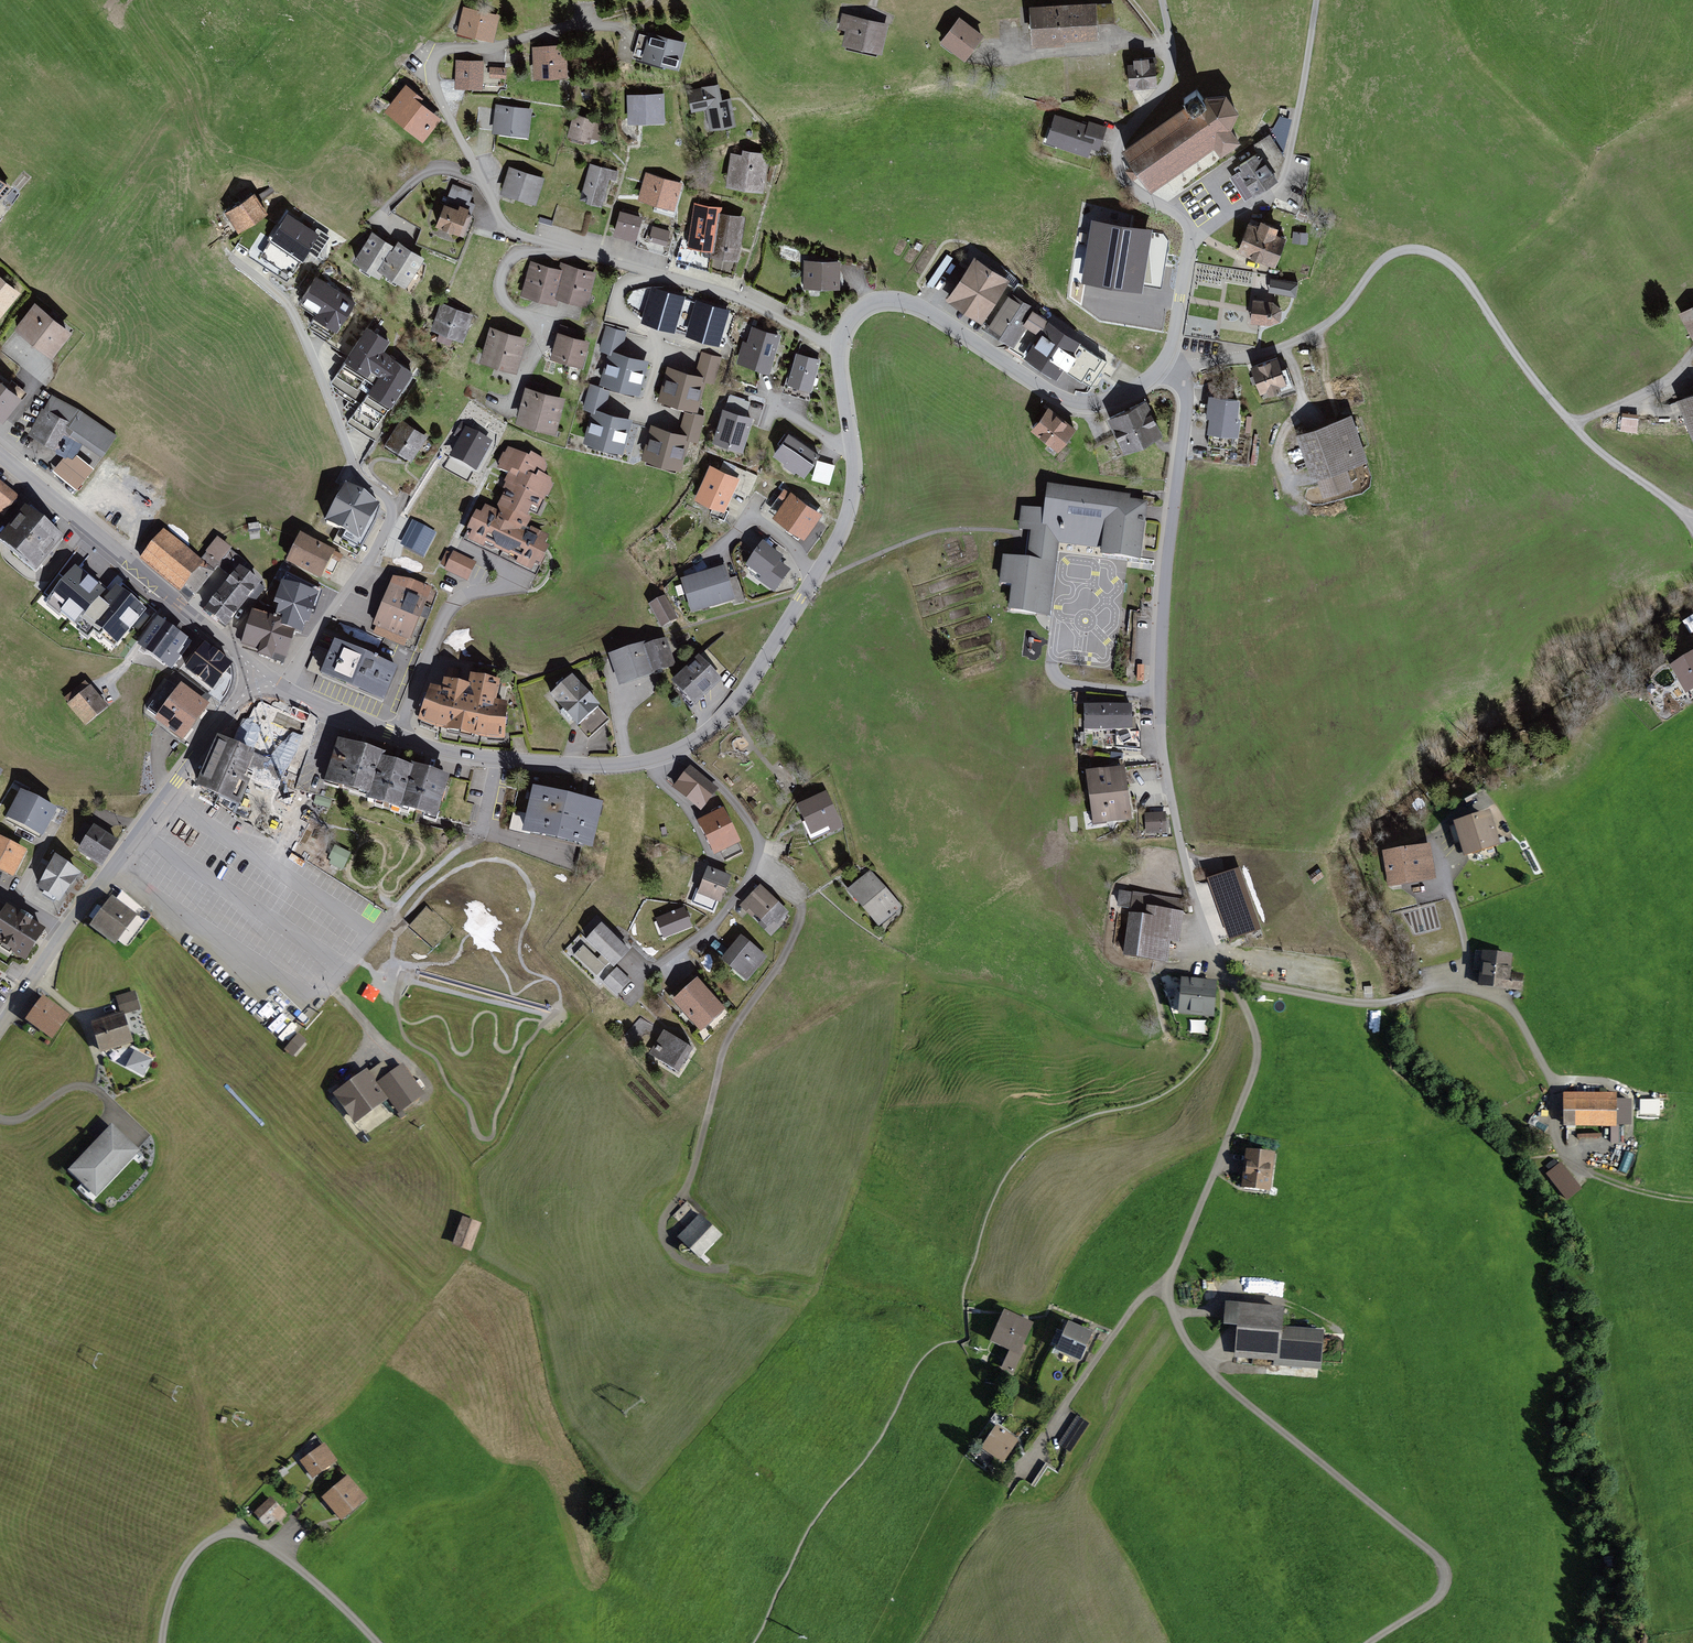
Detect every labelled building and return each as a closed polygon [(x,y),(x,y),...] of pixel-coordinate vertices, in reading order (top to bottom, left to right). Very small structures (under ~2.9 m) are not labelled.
[(1093,5),(1094,21),(1113,21),(1113,4),(1093,5)] [(1094,21),(1093,5),(1033,9),(1035,42),(1095,38),(1094,21)] [(502,15),(465,9),(461,33),(498,39),(502,15)] [(846,41),(879,48),(884,24),(851,17),(843,15),(841,27),(849,28),(846,41)] [(943,42),(964,58),(981,35),(960,19),(943,42)] [(690,46),(650,37),(645,62),(685,71),(690,46)] [(568,49),(536,51),(538,81),(570,79),(568,49)] [(1128,65),(1130,87),(1156,84),(1154,63),(1156,63),(1156,57),(1134,59),(1135,64),(1128,65)] [(486,62),(459,62),(458,89),(486,89),(486,62)] [(489,66),(489,76),(507,77),(507,66),(489,66)] [(724,86),(692,93),(696,113),(710,110),(715,133),(741,127),(735,99),(727,101),(724,86)] [(427,102),(408,88),(389,115),(431,143),(446,121),(424,106),(427,102)] [(1189,105),(1125,150),(1151,187),(1214,142),(1221,151),(1237,140),(1228,127),(1235,111),(1224,96),(1207,98),(1204,99),(1197,89),(1183,98),(1189,105)] [(666,95),(630,97),(632,127),(668,124),(666,95)] [(493,128),(495,109),(479,107),(477,126),(493,128)] [(534,111),(499,107),(495,136),(530,140),(534,111)] [(1089,126),(1055,115),(1048,137),(1058,141),(1057,144),(1087,154),(1088,151),(1092,139),(1101,141),(1105,127),(1090,122),(1089,126)] [(610,125),(574,116),(568,140),(592,146),(594,140),(605,143),(610,125)] [(1258,153),(1240,164),(1243,169),(1232,176),(1245,197),(1253,192),(1254,193),(1257,191),(1276,179),(1284,156),(1275,142),(1270,134),(1253,145),(1258,153)] [(747,155),(733,154),(731,188),(769,190),(772,152),(749,151),(747,155)] [(611,171),(591,168),(587,194),(593,198),(592,204),(605,206),(611,171)] [(546,179),(511,169),(504,194),(539,203),(546,179)] [(674,209),(683,182),(647,170),(638,198),(674,209)] [(0,177),(0,203),(13,189),(0,177)] [(447,199),(467,206),(473,191),(453,183),(447,199)] [(257,194),(229,215),(244,235),(272,215),(257,194)] [(463,211),(450,206),(444,225),(469,233),(477,211),(465,207),(463,211)] [(713,247),(719,214),(720,209),(710,207),(709,209),(696,208),(692,237),(688,237),(687,243),(689,248),(702,250),(702,246),(713,247)] [(647,220),(623,214),(617,237),(641,243),(647,220)] [(719,214),(713,247),(712,253),(724,255),(725,249),(736,250),(741,221),(728,218),(728,215),(719,214)] [(321,236),(290,215),(264,254),(295,274),(321,236)] [(1163,233),(1095,222),(1087,268),(1086,277),(1138,285),(1140,277),(1162,281),(1169,242),(1163,233)] [(1250,223),(1239,249),(1274,264),(1284,237),(1274,233),(1276,228),(1261,222),(1259,227),(1250,223)] [(666,244),(671,230),(654,224),(649,239),(666,244)] [(401,249),(374,233),(357,262),(385,279),(389,273),(413,288),(430,259),(404,243),(401,249)] [(950,296),(990,323),(1015,285),(1018,281),(1001,265),(971,245),(961,260),(970,266),(950,296)] [(817,263),(807,263),(807,283),(836,284),(837,264),(822,263),(822,259),(817,259),(817,263)] [(559,269),(535,262),(526,295),(559,304),(561,298),(589,306),(599,272),(561,261),(559,269)] [(0,273),(0,322),(24,291),(0,273)] [(359,303),(318,279),(304,303),(320,312),(312,326),(337,341),(359,303)] [(1052,310),(1015,285),(990,323),(1014,339),(1009,346),(1026,357),(1042,333),(1050,338),(1056,328),(1045,321),(1052,310)] [(683,295),(652,286),(643,317),(674,326),(683,295)] [(728,309),(697,299),(687,330),(718,340),(728,309)] [(1273,303),(1254,300),(1251,320),(1261,322),(1269,322),(1278,319),(1280,308),(1273,303)] [(79,332),(39,302),(20,328),(59,357),(79,332)] [(475,315),(445,305),(437,329),(468,338),(475,315)] [(1682,313),(1692,335),(1692,307),(1682,313)] [(785,335),(756,328),(752,345),(747,344),(741,363),(776,372),(785,335)] [(1076,341),(1056,328),(1050,338),(1042,333),(1026,357),(1025,358),(1053,376),(1061,364),(1091,384),(1106,362),(1076,341)] [(393,341),(371,329),(333,386),(336,394),(347,402),(343,409),(355,415),(348,427),(373,443),(417,372),(388,351),(393,341)] [(533,340),(494,329),(485,364),(524,374),(533,340)] [(628,334),(607,329),(600,352),(610,354),(602,383),(646,395),(655,360),(623,352),(628,334)] [(593,342),(562,334),(556,358),(587,366),(593,342)] [(698,370),(670,364),(661,400),(701,410),(708,380),(716,382),(722,358),(702,354),(698,370)] [(825,362),(800,356),(793,386),(818,392),(825,362)] [(1277,358),(1252,366),(1259,390),(1267,388),(1269,393),(1280,389),(1282,396),(1295,391),(1287,367),(1281,370),(1277,358)] [(20,390),(0,374),(0,416),(20,390)] [(613,390),(592,386),(587,410),(596,412),(589,444),(629,452),(636,420),(608,414),(613,390)] [(569,398),(530,388),(521,424),(560,433),(569,398)] [(112,435),(55,393),(28,434),(63,455),(71,435),(96,455),(112,435)] [(1670,405),(1678,424),(1688,420),(1692,431),(1692,395),(1670,405)] [(1211,415),(1207,445),(1231,448),(1233,432),(1236,432),(1238,417),(1235,417),(1237,400),(1211,397),(1208,415),(1211,415)] [(1144,401),(1109,417),(1124,450),(1159,434),(1144,401)] [(1049,407),(1033,427),(1057,447),(1073,428),(1049,407)] [(757,417),(728,409),(717,448),(746,456),(757,417)] [(683,432),(654,426),(647,460),(685,468),(692,437),(701,439),(706,417),(687,413),(683,432)] [(1638,415),(1623,414),(1621,431),(1636,432),(1638,415)] [(1349,417),(1303,433),(1324,492),(1350,483),(1344,465),(1364,458),(1349,417)] [(431,436),(401,421),(387,449),(416,464),(431,436)] [(495,435),(467,424),(452,459),(480,470),(495,435)] [(822,455),(790,435),(776,457),(808,477),(822,455)] [(479,509),(461,549),(534,581),(550,543),(531,535),(560,469),(507,446),(495,472),(507,477),(491,514),(479,509)] [(95,470),(72,451),(53,473),(76,492),(95,470)] [(457,462),(453,472),(462,475),(466,466),(457,462)] [(742,479),(712,467),(699,499),(729,511),(742,479)] [(386,508),(353,486),(328,526),(343,533),(339,541),(361,555),(368,545),(381,527),(386,508)] [(1043,532),(1049,533),(1059,534),(1058,542),(1103,547),(1102,554),(1138,559),(1145,504),(1128,502),(1128,498),(1049,488),(1046,512),(1023,509),(1020,529),(1029,531),(1029,529),(1043,531),(1043,532)] [(823,516),(791,495),(776,519),(808,539),(823,516)] [(69,539),(30,509),(1,545),(40,576),(69,539)] [(1029,529),(1029,531),(1026,555),(1033,556),(1033,562),(1004,559),(1001,584),(1013,586),(1010,610),(1036,613),(1039,589),(1042,589),(1049,533),(1043,532),(1043,531),(1029,529)] [(164,535),(145,557),(184,591),(204,569),(164,535)] [(340,551),(305,536),(294,561),(328,576),(340,551)] [(789,560),(767,546),(751,569),(768,580),(766,584),(782,594),(795,574),(785,567),(789,560)] [(207,606),(240,561),(221,547),(188,592),(207,606)] [(479,566),(455,555),(447,573),(471,583),(479,566)] [(231,628),(263,584),(243,569),(211,614),(231,628)] [(75,570),(48,603),(97,643),(104,634),(117,645),(144,611),(116,588),(109,597),(75,570)] [(738,603),(729,570),(686,582),(695,615),(738,603)] [(435,592),(397,579),(380,629),(416,643),(435,592)] [(305,630),(316,594),(288,585),(277,621),(305,630)] [(668,599),(652,607),(663,630),(679,622),(668,599)] [(248,648),(292,661),(302,630),(257,617),(248,648)] [(192,639),(160,620),(142,650),(172,671),(192,639)] [(648,646),(611,659),(622,689),(679,668),(669,641),(649,649),(648,646)] [(235,663),(208,644),(189,673),(216,692),(235,663)] [(382,703),(395,669),(335,646),(321,680),(382,703)] [(704,660),(678,685),(698,707),(724,682),(704,660)] [(1678,670),(1691,696),(1692,695),(1692,660),(1678,670)] [(457,671),(449,669),(447,680),(455,682),(457,671)] [(191,686),(175,675),(148,711),(188,741),(213,707),(189,689),(191,686)] [(606,709),(575,678),(552,701),(589,739),(607,721),(601,714),(606,709)] [(422,721),(436,726),(486,737),(502,738),(504,706),(493,704),(497,685),(472,679),(470,689),(446,684),(444,693),(432,691),(422,721)] [(93,728),(115,711),(97,688),(75,705),(93,728)] [(317,723),(258,700),(239,746),(222,739),(202,788),(248,806),(258,782),(278,790),(286,770),(296,774),(317,723)] [(1130,706),(1087,707),(1088,731),(1115,730),(1116,748),(1141,750),(1140,732),(1131,732),(1130,706)] [(326,789),(361,801),(377,754),(341,742),(326,789)] [(361,801),(397,812),(413,766),(377,754),(361,801)] [(397,812),(433,824),(448,778),(413,766),(397,812)] [(10,775),(0,769),(0,789),(10,775)] [(715,789),(691,769),(676,788),(700,808),(715,789)] [(1131,770),(1092,775),(1099,827),(1138,822),(1131,770)] [(311,811),(316,795),(298,790),(293,807),(311,811)] [(63,813),(22,793),(7,824),(48,844),(63,813)] [(604,809),(536,794),(526,836),(594,852),(604,809)] [(825,795),(801,806),(812,831),(837,819),(825,795)] [(745,844),(727,811),(703,824),(721,857),(745,844)] [(1167,815),(1147,815),(1148,833),(1167,832),(1167,815)] [(1487,816),(1450,827),(1455,843),(1463,840),(1467,854),(1496,845),(1487,816)] [(101,867),(120,843),(100,828),(81,851),(101,867)] [(0,838),(0,871),(18,880),(31,854),(0,838)] [(1435,847),(1389,855),(1395,889),(1440,882),(1435,847)] [(83,878),(58,863),(42,890),(67,905),(83,878)] [(732,880),(707,871),(699,895),(696,894),(691,906),(713,914),(717,902),(724,905),(732,880)] [(1260,928),(1239,871),(1210,882),(1231,939),(1260,928)] [(1322,876),(1318,872),(1310,878),(1314,882),(1322,876)] [(903,909),(873,875),(852,893),(882,927),(903,909)] [(791,919),(759,888),(737,909),(769,941),(791,919)] [(112,901),(95,924),(115,939),(119,933),(130,942),(150,916),(124,893),(116,904),(112,901)] [(1186,900),(1121,895),(1120,910),(1135,911),(1131,962),(1173,965),(1175,943),(1183,943),(1186,900)] [(452,929),(426,906),(410,925),(435,947),(452,929)] [(9,909),(0,926),(0,943),(29,960),(46,930),(9,909)] [(686,911),(656,922),(663,942),(693,931),(686,911)] [(628,951),(601,926),(587,941),(602,955),(597,959),(605,967),(610,962),(614,966),(628,951)] [(767,960),(742,940),(724,963),(748,983),(767,960)] [(1517,954),(1485,950),(1480,990),(1527,995),(1530,977),(1514,975),(1517,954)] [(629,981),(617,969),(603,983),(616,995),(629,981)] [(1215,981),(1181,980),(1179,1014),(1213,1016),(1215,981)] [(730,1012),(701,982),(676,1005),(704,1036),(730,1012)] [(135,994),(119,999),(123,1014),(140,1009),(135,994)] [(46,999),(29,1021),(55,1040),(72,1019),(46,999)] [(125,1016),(97,1026),(107,1056),(136,1046),(125,1016)] [(692,1046),(664,1030),(650,1053),(678,1069),(692,1046)] [(308,1039),(299,1032),(284,1048),(293,1056),(308,1039)] [(154,1064),(137,1055),(128,1071),(145,1081),(154,1064)] [(370,1069),(338,1093),(359,1122),(390,1100),(400,1113),(425,1094),(404,1065),(380,1083),(370,1069)] [(1622,1097),(1570,1096),(1569,1127),(1622,1128),(1622,1097)] [(116,1126),(70,1172),(96,1198),(142,1151),(116,1126)] [(1277,1154),(1249,1151),(1245,1191),(1274,1194),(1277,1154)] [(1561,1161),(1546,1173),(1568,1200),(1583,1188),(1561,1161)] [(723,1234),(700,1212),(677,1235),(700,1257),(723,1234)] [(483,1224),(463,1218),(453,1247),(473,1253),(483,1224)] [(1226,1272),(1194,1276),(1197,1304),(1230,1301),(1226,1272)] [(1290,1309),(1235,1304),(1233,1327),(1244,1328),(1241,1359),(1325,1366),(1328,1331),(1288,1328),(1290,1309)] [(1038,1324),(1004,1310),(991,1341),(1010,1349),(1001,1370),(1016,1376),(1038,1324)] [(1095,1334),(1070,1325),(1060,1350),(1085,1360),(1095,1334)] [(1056,1329),(1051,1344),(1057,1346),(1062,1331),(1056,1329)] [(1020,1440),(997,1425),(980,1451),(1003,1466),(1020,1440)] [(326,1443),(302,1460),(313,1477),(338,1460),(326,1443)] [(352,1475),(326,1496),(346,1520),(371,1498),(352,1475)] [(275,1498),(257,1513),(270,1530),(288,1515),(275,1498)]
